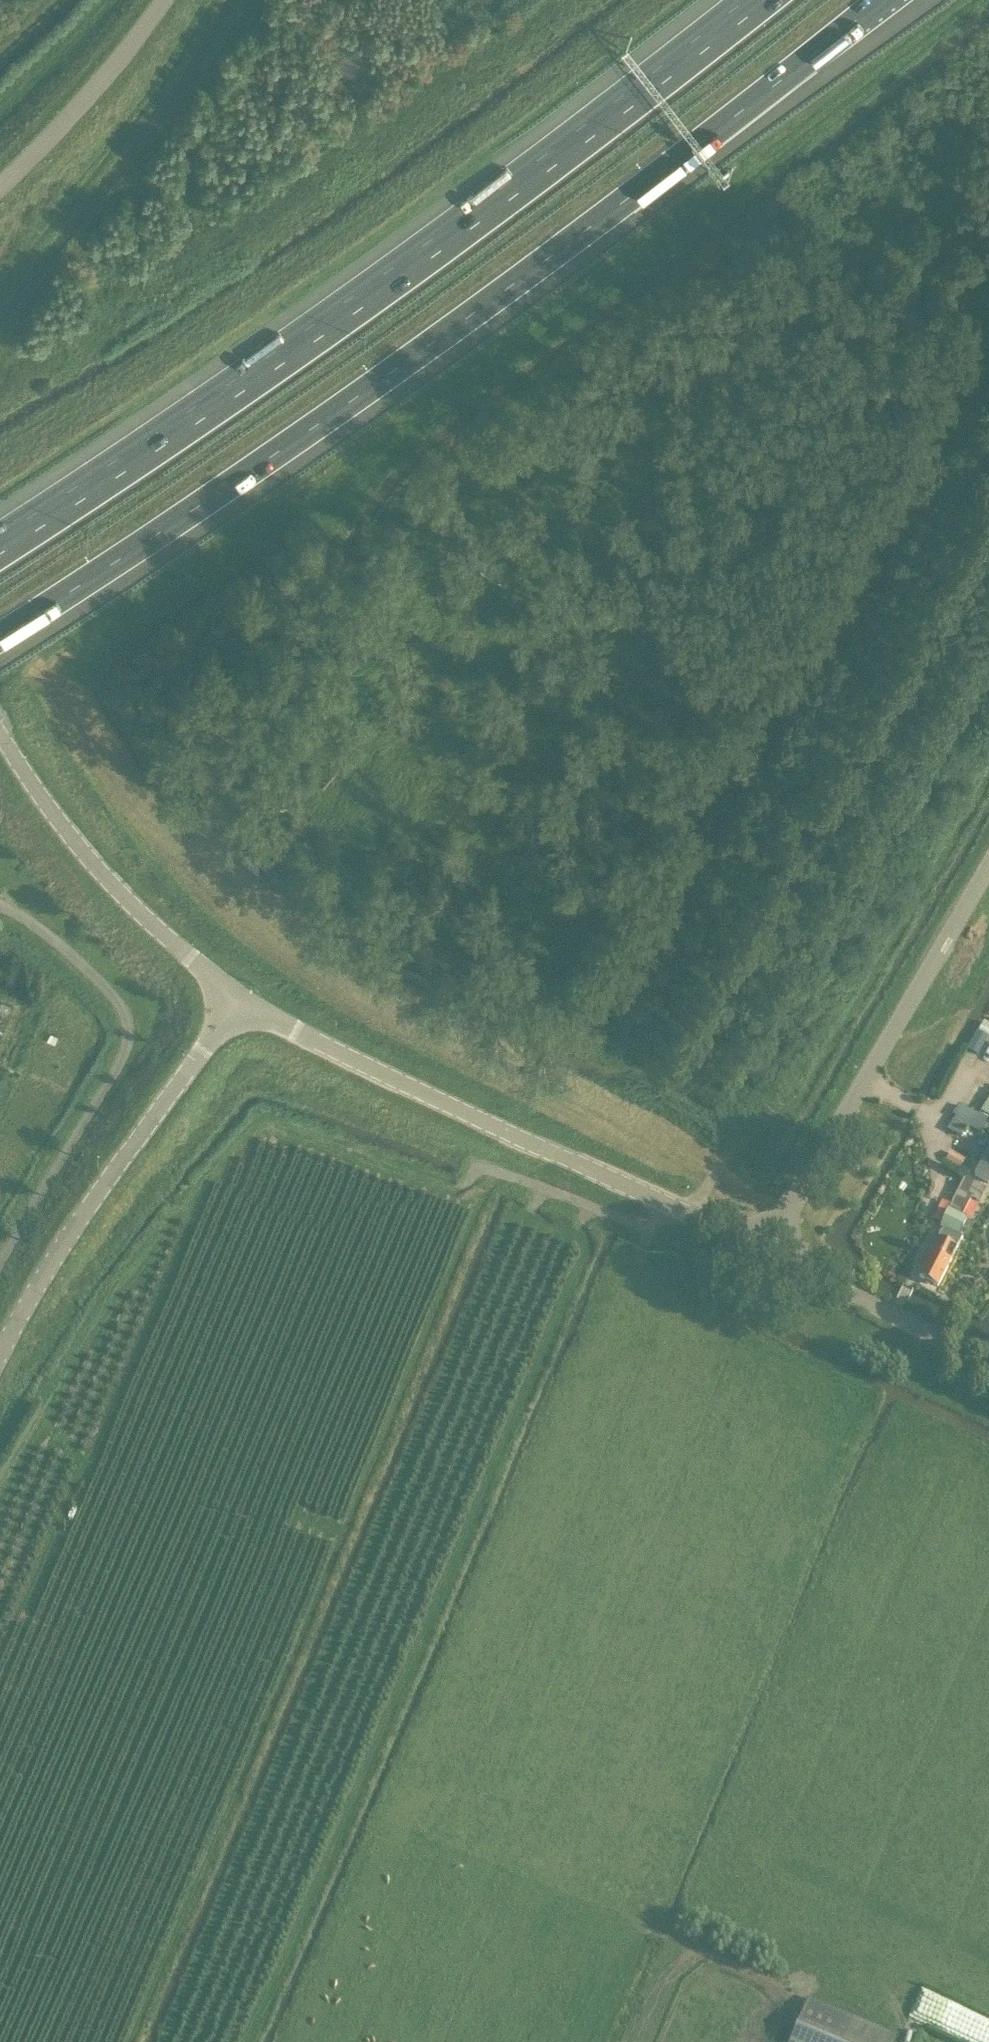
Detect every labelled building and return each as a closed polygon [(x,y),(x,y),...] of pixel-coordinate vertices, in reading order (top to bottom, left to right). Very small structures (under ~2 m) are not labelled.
[(987,1038),(988,1034),(988,1026),(984,1023),(978,1033),(977,1032),(966,1050),(977,1056),(988,1038),(987,1038)] [(988,1119),(988,1098),(980,1113),(988,1119)] [(965,1129),(979,1137),(986,1124),(960,1109),(951,1122),(952,1122),(947,1131),(960,1138),(965,1129)] [(988,1185),(988,1146),(988,1149),(974,1177),(988,1185)] [(949,1154),(945,1163),(958,1170),(963,1161),(949,1154)] [(943,1229),(934,1248),(919,1278),(938,1287),(963,1237),(959,1235),(966,1222),(960,1219),(970,1198),(979,1202),(985,1189),(965,1179),(941,1227),(943,1229)] [(939,2014),(942,1997),(919,1994),(914,2021),(925,2023),(926,2012),(939,2014)] [(893,2036),(808,1999),(789,2041),(891,2041),(893,2036)] [(978,2041),(988,2041),(988,2021),(957,2006),(954,2012),(955,2013),(948,2028),(978,2041)]
